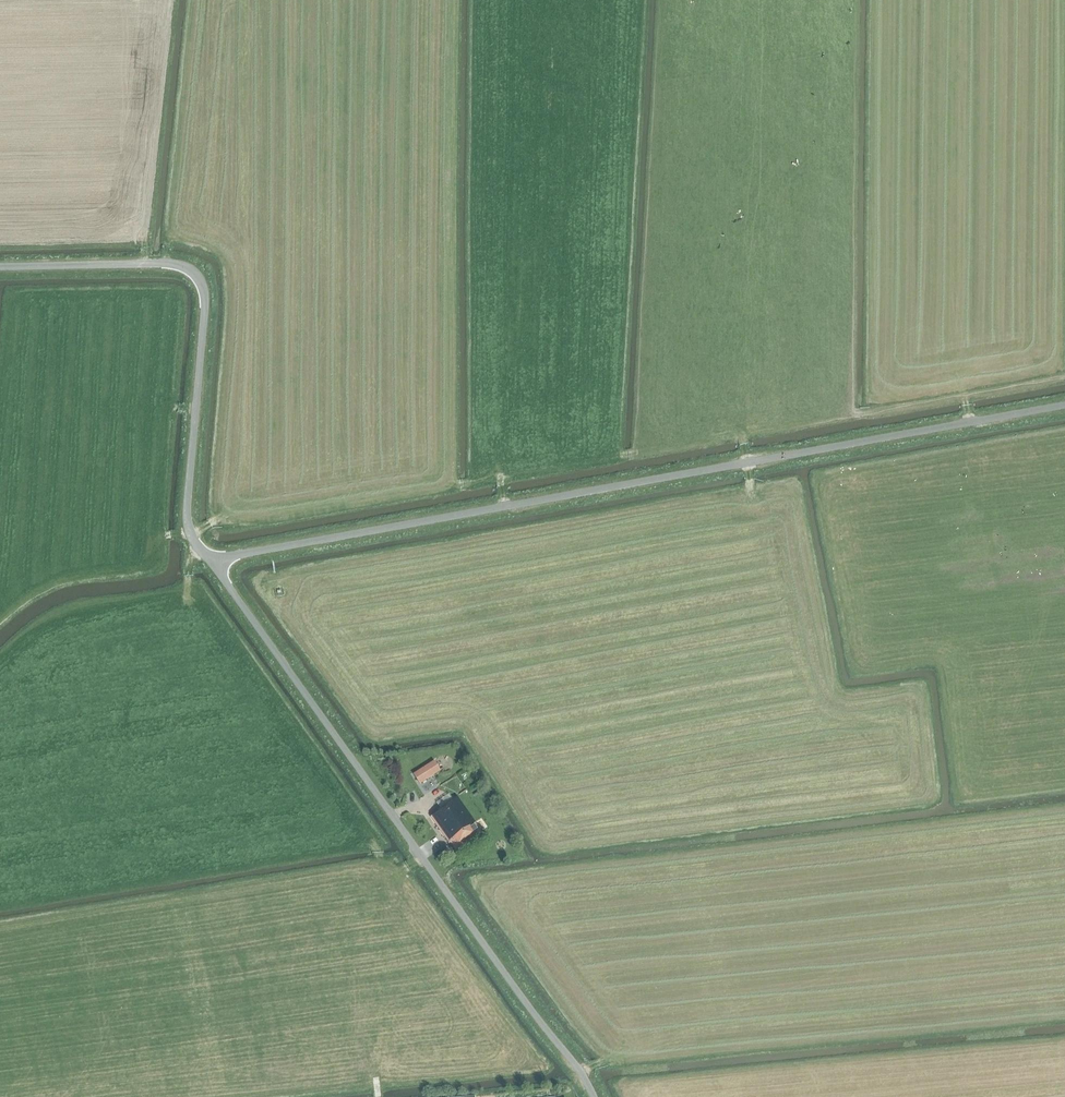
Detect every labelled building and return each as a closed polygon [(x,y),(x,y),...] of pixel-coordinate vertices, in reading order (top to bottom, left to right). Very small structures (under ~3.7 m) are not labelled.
[(440,771),(434,761),(413,774),(419,784),(440,771)] [(430,816),(449,843),(450,842),(456,850),(481,833),(456,797),(438,809),(439,811),(430,816)]
